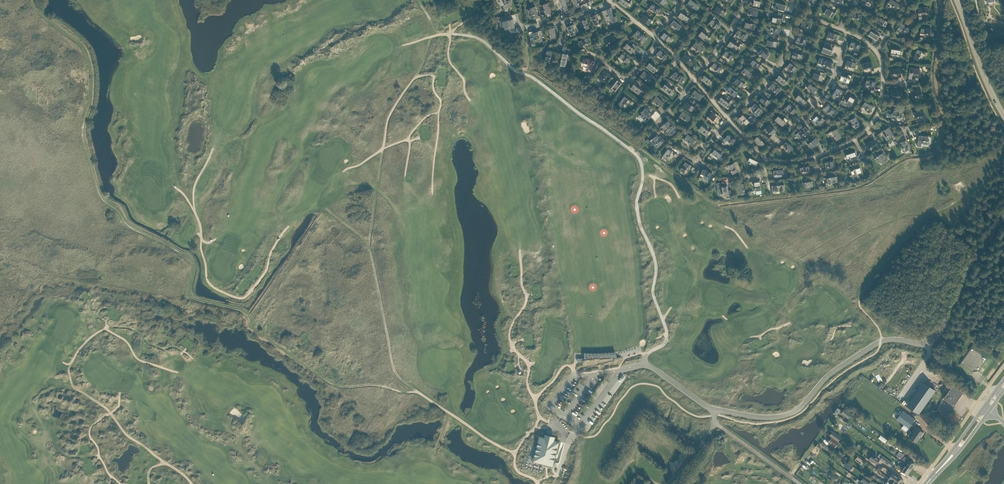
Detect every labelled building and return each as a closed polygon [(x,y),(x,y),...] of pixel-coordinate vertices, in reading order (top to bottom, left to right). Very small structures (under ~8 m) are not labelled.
[(561,1),(565,10),(570,8),(566,0),(560,0),(561,1)] [(576,10),(581,8),(578,0),(572,0),(576,10)] [(688,3),(696,8),(699,4),(693,0),(689,0),(688,3)] [(545,10),(541,10),(542,15),(551,12),(548,2),(543,4),(545,10)] [(773,2),(772,7),(775,8),(777,8),(778,9),(784,10),(786,5),(776,2),(773,2)] [(652,3),(649,7),(657,13),(660,9),(652,3)] [(527,9),(530,18),(539,16),(536,6),(527,9)] [(718,6),(714,10),(723,16),(726,12),(718,6)] [(606,9),(608,15),(609,16),(610,18),(612,22),(618,19),(616,15),(615,16),(611,7),(606,9)] [(749,8),(748,13),(757,16),(759,11),(749,8)] [(827,8),(824,12),(833,17),(835,13),(827,8)] [(853,11),(852,17),(861,18),(861,19),(864,20),(865,14),(862,14),(862,13),(853,11)] [(681,12),(678,16),(686,22),(689,17),(682,12),(681,12)] [(596,14),(591,16),(595,25),(600,23),(596,14)] [(644,14),(641,19),(649,25),(652,20),(644,14)] [(773,16),(771,21),(781,24),(784,24),(785,19),(782,18),(773,16)] [(879,16),(877,21),(885,26),(888,21),(879,16)] [(508,19),(501,20),(502,27),(509,26),(509,29),(515,28),(513,18),(508,19)] [(587,18),(582,20),(586,29),(591,27),(587,18)] [(713,18),(709,22),(717,29),(720,25),(714,19),(713,18)] [(674,19),(671,23),(679,29),(682,25),(674,19)] [(803,19),(801,24),(811,28),(813,22),(803,19)] [(745,21),(744,26),(755,30),(756,24),(745,21)] [(899,27),(907,32),(911,26),(908,24),(907,25),(902,22),(899,27)] [(572,24),(567,27),(571,36),(576,33),(572,24)] [(873,28),(868,35),(877,40),(881,33),(873,28)] [(738,29),(735,33),(743,39),(747,35),(738,29)] [(637,30),(634,34),(644,42),(648,38),(637,30)] [(540,40),(539,34),(538,31),(533,32),(534,37),(530,38),(531,43),(540,40)] [(702,31),(699,35),(706,41),(710,37),(702,31)] [(829,31),(827,36),(838,40),(840,35),(838,34),(829,31)] [(664,32),(660,36),(668,42),(672,38),(664,32)] [(613,34),(604,39),(607,43),(616,39),(613,34)] [(798,36),(796,41),(806,44),(807,39),(798,36)] [(587,37),(578,40),(580,45),(589,42),(587,37)] [(696,41),(692,46),(700,52),(704,48),(696,41)] [(730,41),(727,45),(736,51),(739,46),(730,41)] [(851,41),(849,46),(859,50),(861,44),(851,41)] [(627,43),(624,47),(631,53),(637,46),(634,43),(631,46),(627,43)] [(759,46),(756,50),(758,52),(766,59),(769,54),(762,48),(759,46)] [(823,47),(822,52),(831,55),(833,50),(823,47)] [(660,49),(656,53),(664,59),(668,55),(660,49)] [(917,49),(914,58),(919,60),(922,50),(917,49)] [(726,50),(723,54),(731,60),(734,55),(726,50)] [(793,51),(791,56),(800,59),(802,54),(793,51)] [(622,52),(619,56),(627,62),(630,58),(622,52)] [(685,54),(682,58),(690,65),(693,60),(685,54)] [(584,62),(583,65),(587,66),(588,64),(593,66),(595,61),(586,57),(584,62)] [(820,57),(818,62),(824,64),(823,64),(824,65),(825,64),(827,65),(829,66),(829,67),(832,68),(834,62),(829,60),(820,57)] [(857,63),(853,62),(854,59),(848,57),(845,65),(846,65),(855,68),(857,63)] [(753,59),(749,63),(757,69),(761,65),(753,59)] [(714,61),(711,66),(719,72),(722,68),(714,61)] [(872,61),(862,64),(864,69),(873,66),(872,61)] [(649,62),(646,66),(654,72),(657,68),(649,62)] [(789,62),(786,66),(794,72),(797,68),(789,62)] [(745,66),(742,71),(750,77),(753,73),(745,66)] [(604,69),(598,77),(602,81),(609,73),(604,69)] [(644,70),(641,75),(648,81),(652,77),(644,70)] [(675,70),(672,75),(682,82),(685,78),(675,70)] [(814,72),(812,77),(822,81),(825,73),(821,72),(820,74),(814,72)] [(704,74),(701,79),(709,85),(710,83),(714,83),(717,80),(710,75),(708,78),(704,74)] [(841,75),(839,80),(849,83),(852,75),(848,74),(847,77),(841,75)] [(779,75),(776,79),(784,85),(787,81),(779,75)] [(736,77),(733,82),(741,88),(744,84),(736,77)] [(612,81),(608,86),(610,88),(611,87),(615,91),(622,83),(617,79),(614,83),(612,81)] [(866,79),(865,86),(868,87),(868,85),(875,86),(876,81),(866,79)] [(809,81),(805,85),(814,93),(817,89),(809,81)] [(773,82),(769,87),(777,93),(781,89),(773,82)] [(634,83),(631,88),(633,89),(638,94),(642,90),(634,83)] [(665,84),(662,88),(670,94),(673,90),(672,89),(665,84)] [(730,86),(727,90),(734,96),(738,92),(730,86)] [(837,86),(831,95),(836,98),(841,89),(837,86)] [(917,90),(911,91),(913,97),(922,94),(920,86),(916,87),(917,90)] [(695,90),(691,94),(700,100),(703,96),(695,90)] [(799,94),(795,98),(803,105),(806,101),(799,94)] [(622,107),(623,106),(629,98),(624,95),(618,104),(622,107)] [(762,95),(759,99),(767,106),(770,101),(762,95)] [(851,95),(845,104),(850,107),(855,98),(851,95)] [(656,96),(653,100),(654,101),(660,106),(664,102),(656,96)] [(721,96),(718,101),(726,107),(729,103),(721,96)] [(865,100),(862,105),(867,108),(866,111),(869,113),(873,105),(865,100)] [(686,101),(683,106),(691,111),(695,107),(686,101)] [(755,102),(751,106),(755,111),(753,113),(756,116),(759,114),(758,113),(762,109),(755,102)] [(789,103),(786,107),(793,113),(797,109),(789,103)] [(828,103),(824,107),(834,117),(836,115),(833,112),(835,111),(828,103)] [(643,113),(640,116),(646,121),(649,118),(652,114),(645,108),(641,112),(643,113)] [(894,108),(892,114),(897,115),(897,118),(901,119),(903,111),(894,108)] [(923,109),(914,112),(915,117),(925,114),(923,109)] [(683,110),(679,115),(688,121),(691,116),(683,110)] [(712,112),(708,116),(716,123),(720,118),(712,112)] [(739,118),(737,119),(739,122),(741,120),(746,125),(750,121),(751,123),(755,120),(751,116),(748,118),(747,118),(743,114),(739,118)] [(778,115),(775,119),(782,126),(788,120),(785,117),(783,119),(778,115)] [(816,115),(812,119),(819,126),(823,122),(825,120),(823,117),(820,119),(817,116),(816,115)] [(852,125),(854,129),(860,125),(855,116),(851,119),(854,124),(852,125)] [(668,120),(664,123),(671,131),(669,132),(671,134),(675,131),(673,129),(675,127),(668,120)] [(769,124),(765,128),(772,135),(776,131),(769,124)] [(702,125),(698,129),(706,135),(709,131),(702,125)] [(798,132),(796,134),(799,137),(807,130),(808,129),(805,125),(797,131),(798,132)] [(887,134),(884,136),(887,140),(893,136),(894,136),(894,135),(889,127),(884,130),(887,134)] [(837,128),(832,131),(836,140),(841,137),(837,128)] [(728,133),(723,140),(726,142),(727,140),(733,144),(736,139),(728,133)] [(657,134),(653,138),(653,139),(656,142),(654,144),(657,147),(663,142),(657,134)] [(687,134),(684,138),(692,144),(695,140),(687,134)] [(919,134),(917,146),(921,146),(921,143),(927,144),(928,140),(929,135),(919,134)] [(757,136),(754,140),(761,147),(765,143),(757,136)] [(816,137),(808,144),(812,148),(819,142),(816,137)] [(874,139),(865,144),(869,149),(877,143),(874,139)] [(906,139),(901,142),(904,147),(902,148),(903,151),(905,151),(910,149),(906,139)] [(786,141),(782,144),(789,152),(793,148),(786,141)] [(668,147),(662,155),(666,158),(672,150),(668,147)] [(715,148),(710,154),(713,156),(714,154),(716,156),(717,157),(719,158),(722,160),(725,156),(726,157),(728,155),(723,151),(721,153),(715,148)] [(855,151),(846,154),(847,159),(857,156),(855,151)] [(882,162),(887,159),(885,157),(886,157),(883,152),(875,158),(878,162),(881,160),(882,162)] [(750,156),(747,161),(756,165),(759,160),(750,156)] [(685,161),(679,169),(684,172),(688,167),(690,168),(692,165),(685,161)] [(734,162),(729,164),(733,173),(738,171),(734,162)] [(858,176),(857,173),(862,172),(860,167),(851,170),(853,175),(854,178),(858,176)] [(703,168),(700,175),(703,176),(704,174),(707,176),(705,179),(708,181),(710,177),(712,172),(703,168)] [(723,183),(717,184),(719,193),(723,192),(723,196),(729,195),(727,185),(724,186),(723,183)] [(924,381),(907,405),(919,413),(936,389),(924,381)] [(943,398),(953,405),(954,404),(963,392),(953,385),(943,398)] [(844,408),(841,413),(847,418),(851,413),(844,408)] [(903,410),(897,419),(909,427),(911,424),(915,419),(903,410)] [(909,427),(908,428),(911,431),(908,435),(910,437),(916,441),(920,436),(921,436),(924,432),(917,427),(916,428),(911,424),(909,427)] [(833,430),(830,435),(838,441),(841,436),(833,430)] [(537,446),(533,461),(543,463),(544,464),(552,466),(553,466),(554,460),(559,441),(554,440),(555,439),(545,436),(545,437),(540,436),(537,446)] [(832,437),(828,442),(835,447),(839,442),(832,437)] [(900,449),(897,454),(901,458),(905,452),(900,449)] [(877,456),(873,453),(868,459),(872,462),(873,461),(876,464),(880,458),(877,456)] [(893,462),(882,455),(880,458),(880,459),(890,466),(893,462)] [(907,461),(905,465),(911,469),(915,464),(904,456),(903,458),(907,461)] [(845,461),(843,464),(850,470),(852,467),(845,461)] [(911,469),(905,465),(903,468),(899,464),(897,467),(907,474),(911,469)] [(898,483),(899,483),(903,479),(892,472),(889,477),(894,480),(893,481),(898,483)]
